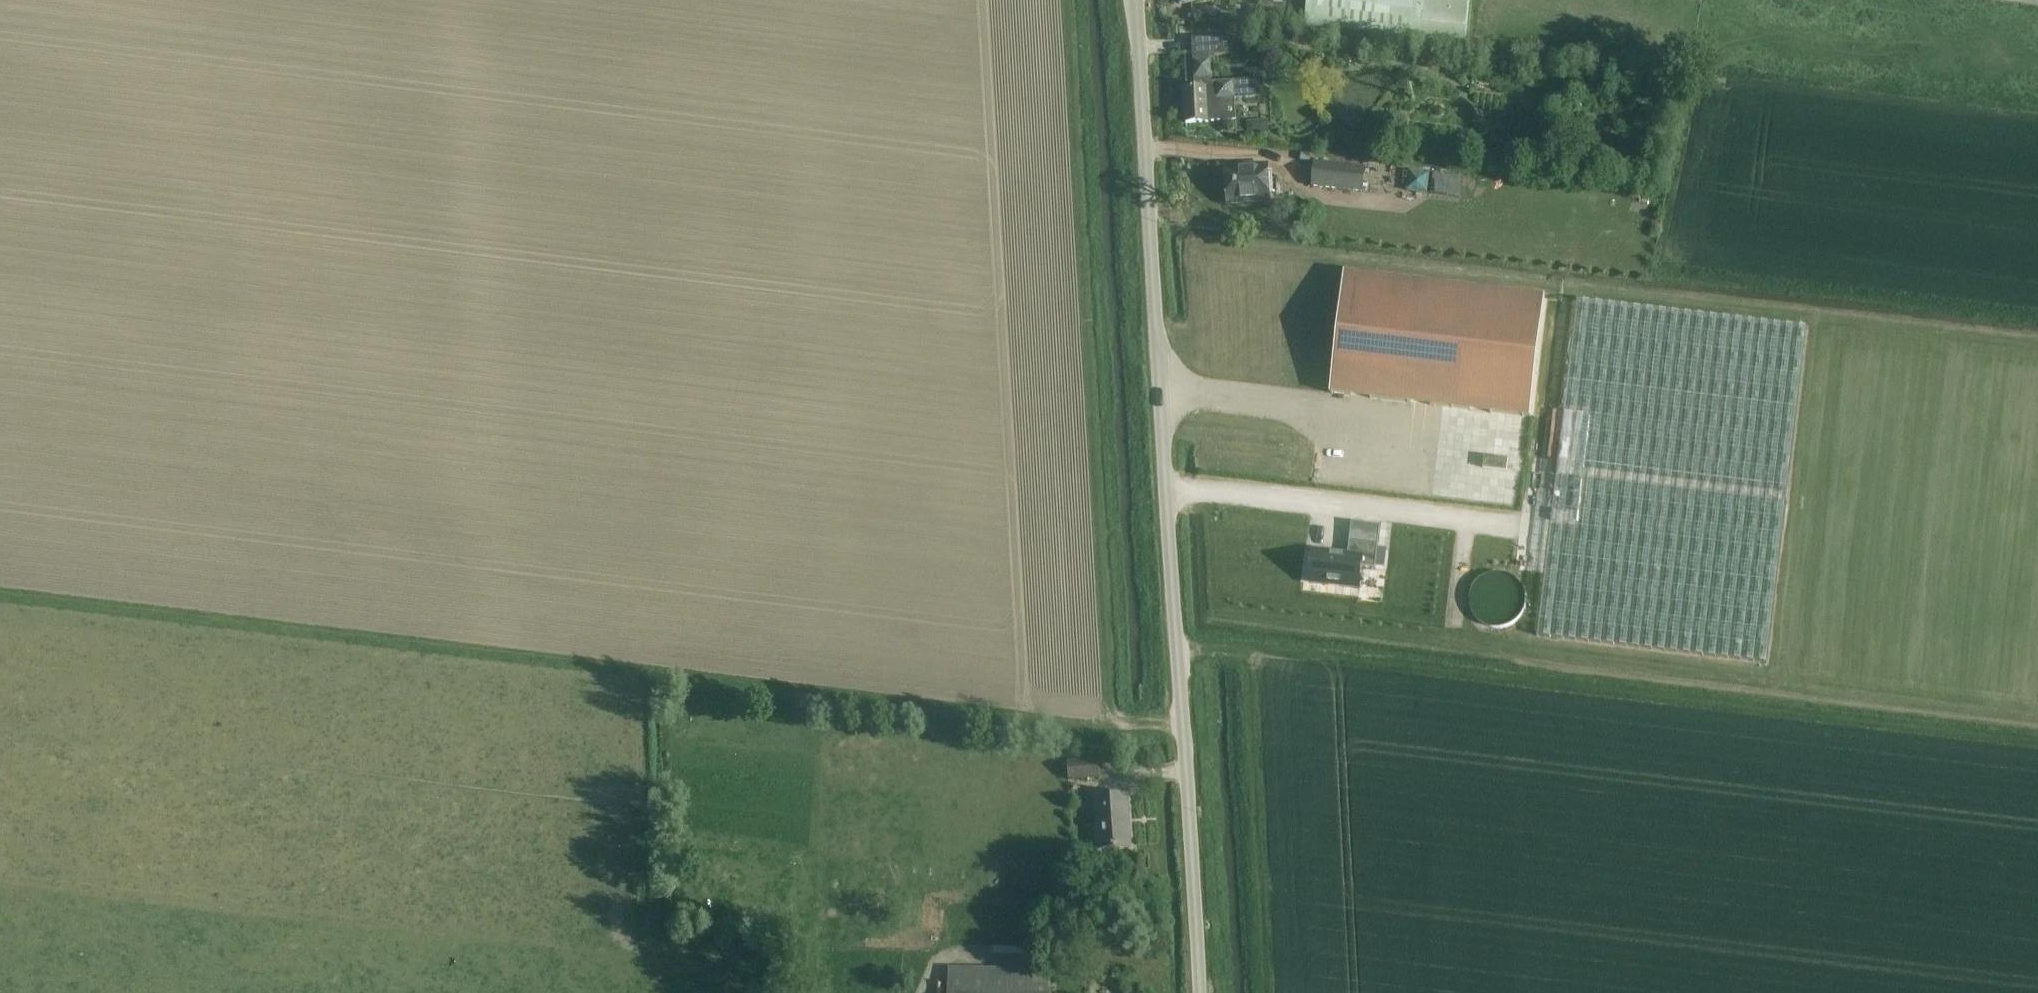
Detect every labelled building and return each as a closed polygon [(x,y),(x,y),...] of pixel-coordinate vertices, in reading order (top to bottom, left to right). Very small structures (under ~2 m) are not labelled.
[(1296,4),(1287,2),(1287,0),(1260,0),(1259,25),(1294,26),(1296,4)] [(1469,0),(1306,0),(1304,25),(1464,43),(1469,0)] [(1212,82),(1211,55),(1232,54),(1231,37),(1192,39),(1194,89),(1184,89),(1185,122),(1237,119),(1235,99),(1256,97),(1255,80),(1212,82)] [(1363,193),(1365,167),(1314,162),(1312,187),(1363,193)] [(1227,203),(1269,200),(1267,163),(1224,166),(1227,203)] [(1408,171),(1405,192),(1427,195),(1429,174),(1408,171)] [(1531,417),(1545,296),(1345,272),(1330,393),(1531,417)] [(1767,663),(1808,327),(1577,300),(1537,636),(1767,663)] [(1313,551),(1309,582),(1359,588),(1361,567),(1375,569),(1378,543),(1349,540),(1347,555),(1313,551)] [(1069,778),(1098,776),(1097,760),(1067,762),(1069,778)] [(1098,849),(1131,847),(1127,794),(1094,796),(1098,849)]
